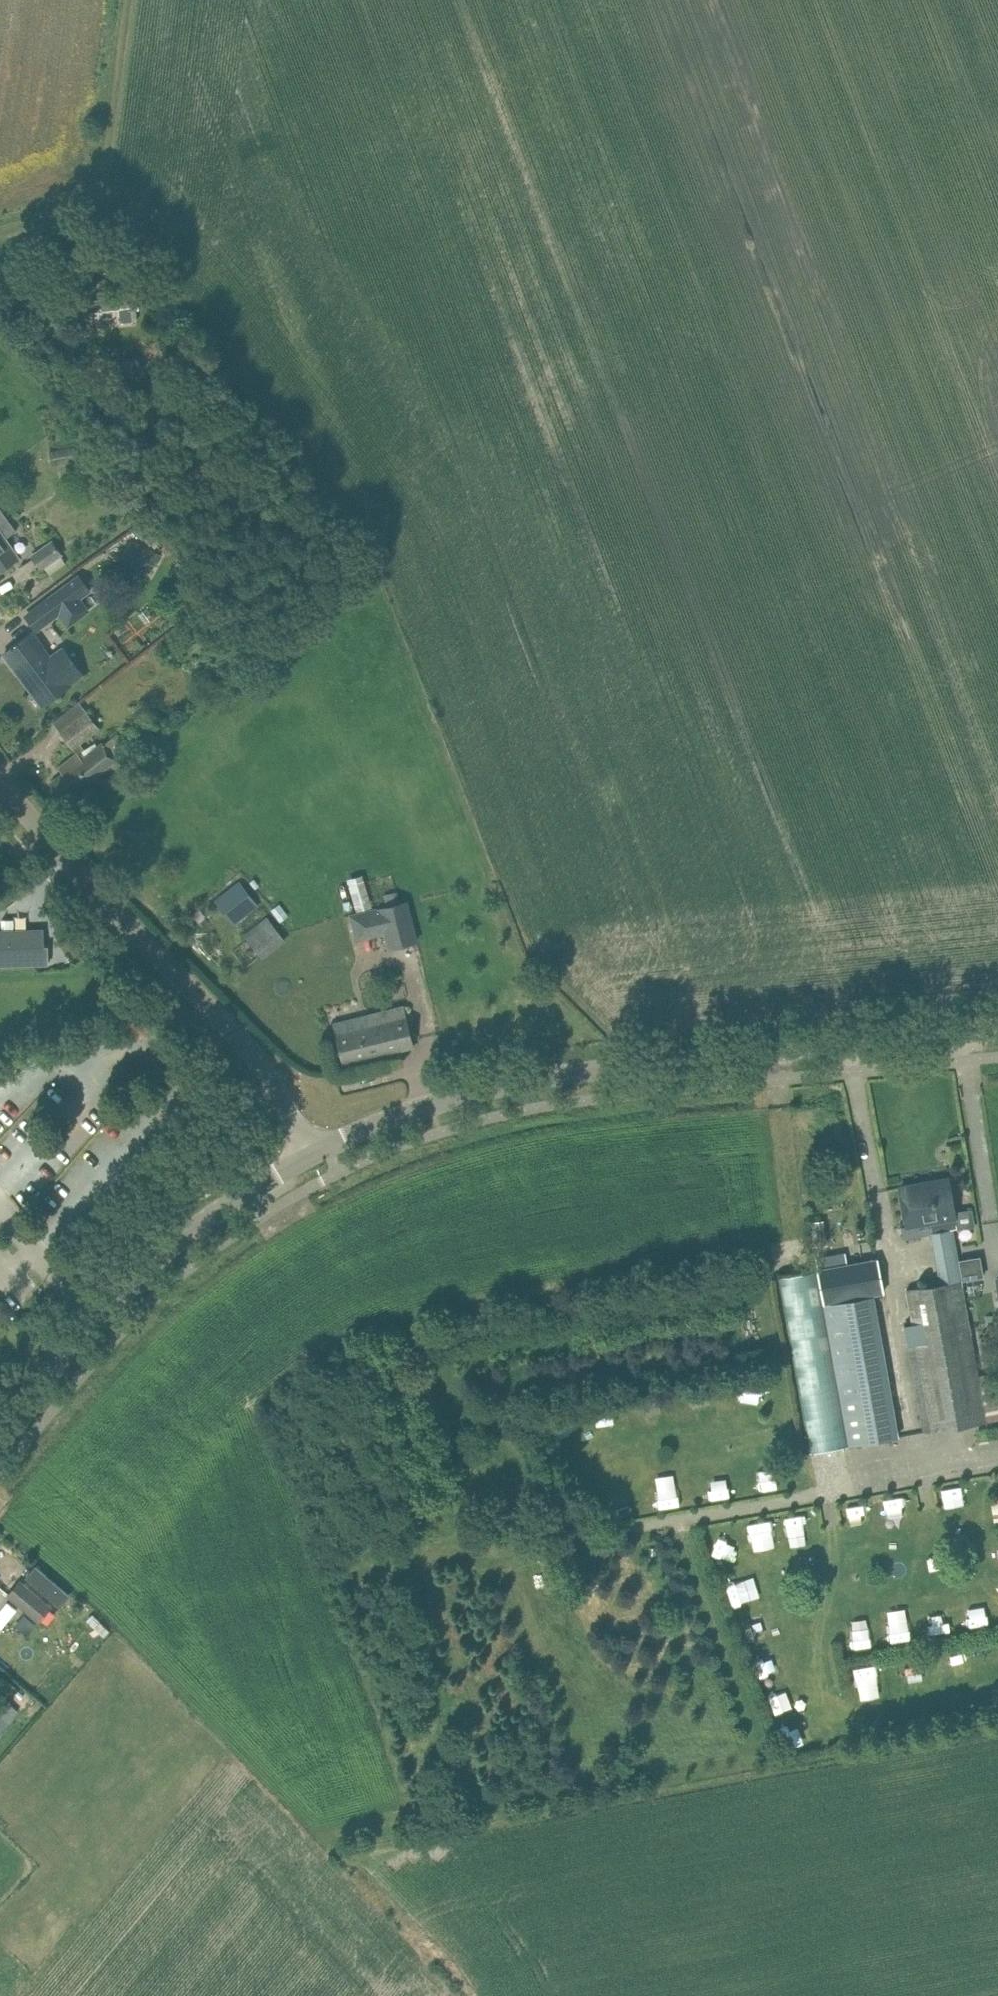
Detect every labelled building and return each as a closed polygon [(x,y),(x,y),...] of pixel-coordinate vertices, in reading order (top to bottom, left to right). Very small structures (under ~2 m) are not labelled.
[(142,308),(140,286),(120,288),(121,296),(83,299),(85,312),(122,309),(123,320),(135,319),(134,309),(142,308)] [(74,462),(71,447),(49,451),(52,466),(74,462)] [(17,557),(5,539),(16,532),(0,509),(0,569),(17,557)] [(129,541),(121,557),(132,562),(133,560),(143,565),(143,567),(152,571),(161,554),(129,539),(129,541)] [(51,540),(32,554),(43,568),(62,554),(51,540)] [(49,597),(42,603),(26,615),(36,629),(56,614),(67,628),(89,610),(78,596),(87,589),(78,576),(49,597)] [(202,612),(209,620),(219,611),(212,603),(202,612)] [(11,647),(4,653),(42,704),(86,671),(66,645),(50,657),(31,632),(13,646),(12,644),(10,646),(11,647)] [(51,782),(64,799),(116,759),(116,758),(125,751),(113,736),(105,743),(103,741),(89,753),(82,743),(100,729),(79,702),(53,722),(76,752),(58,767),(62,773),(51,782)] [(240,878),(218,895),(236,918),(258,902),(240,878)] [(373,909),(354,914),(359,937),(387,931),(387,934),(391,949),(418,943),(419,943),(409,901),(400,903),(386,906),(373,909)] [(260,959),(285,940),(267,916),(242,936),(260,959)] [(47,961),(46,953),(46,946),(48,946),(48,945),(44,946),(44,930),(0,931),(0,963),(49,962),(49,961),(47,961)] [(234,943),(248,961),(255,955),(242,937),(234,943)] [(335,1033),(342,1063),(413,1045),(408,1026),(403,1005),(365,1014),(368,1025),(335,1033)] [(948,1178),(900,1187),(906,1224),(929,1220),(931,1231),(930,1232),(938,1283),(962,1279),(953,1229),(956,1228),(953,1210),(954,1209),(948,1178)] [(877,1258),(818,1269),(824,1303),(883,1292),(877,1258)] [(824,1303),(818,1269),(777,1277),(809,1452),(850,1445),(824,1304),(824,1303)] [(905,1289),(910,1316),(901,1317),(922,1433),(997,1419),(997,1371),(979,1375),(962,1279),(938,1283),(905,1289)] [(872,1295),(824,1304),(850,1445),(897,1436),(872,1295)] [(755,1471),(757,1489),(777,1488),(776,1470),(755,1471)] [(935,1485),(939,1508),(964,1503),(959,1480),(935,1485)] [(610,1514),(627,1512),(625,1493),(608,1495),(610,1514)] [(843,1522),(865,1520),(863,1501),(842,1502),(843,1522)] [(803,1513),(785,1515),(786,1531),(804,1529),(803,1513)] [(749,1524),(752,1541),(770,1537),(767,1520),(749,1524)] [(40,1621),(50,1608),(18,1582),(8,1595),(40,1621)] [(966,1624),(985,1622),(983,1604),(964,1606),(966,1624)] [(943,1609),(928,1612),(931,1632),(947,1629),(943,1609)] [(908,1617),(884,1620),(887,1641),(910,1638),(908,1617)] [(746,1640),(764,1634),(760,1620),(741,1625),(746,1640)] [(868,1628),(850,1630),(852,1648),(869,1647),(868,1628)] [(761,1677),(778,1671),(773,1657),(755,1664),(761,1677)] [(857,1688),(878,1687),(877,1668),(856,1669),(857,1688)]
